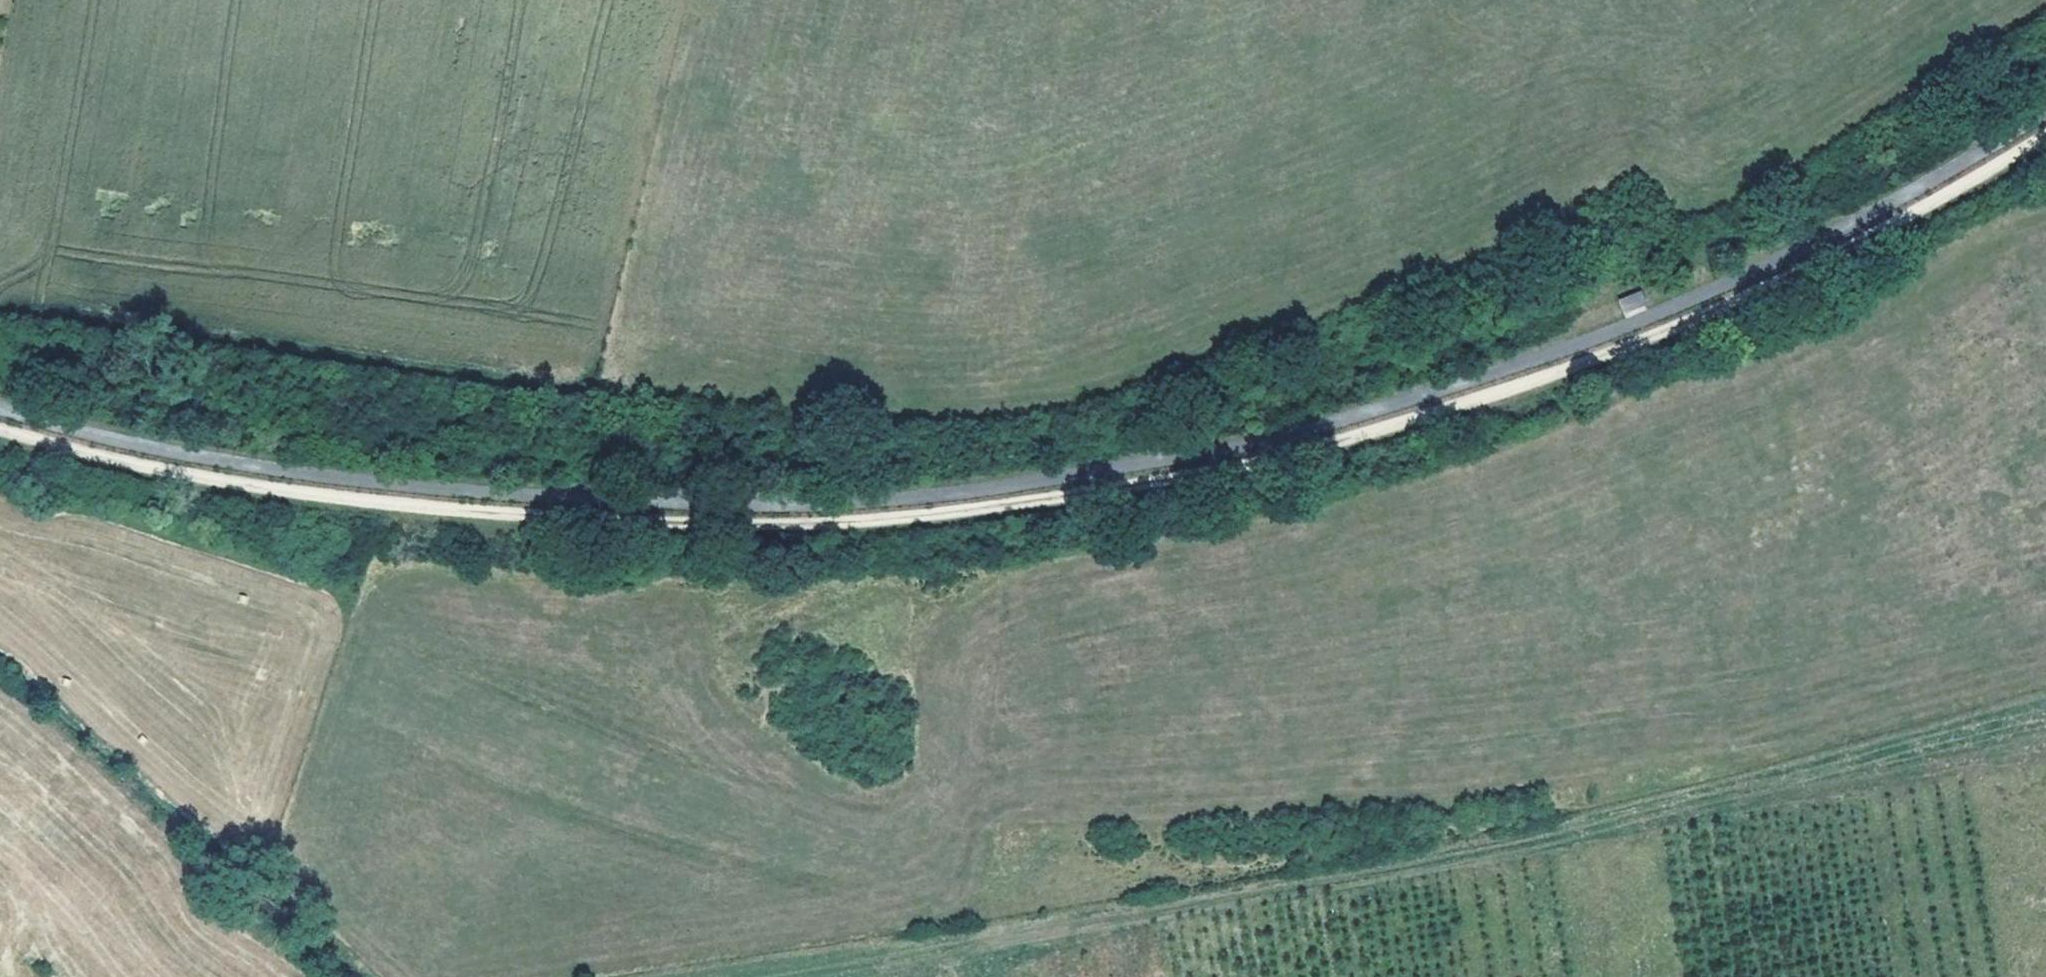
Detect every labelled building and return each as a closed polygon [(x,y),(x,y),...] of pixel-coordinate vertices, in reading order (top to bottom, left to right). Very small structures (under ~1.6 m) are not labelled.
[(1624,316),(1647,307),(1641,290),(1618,299),(1624,316)]
